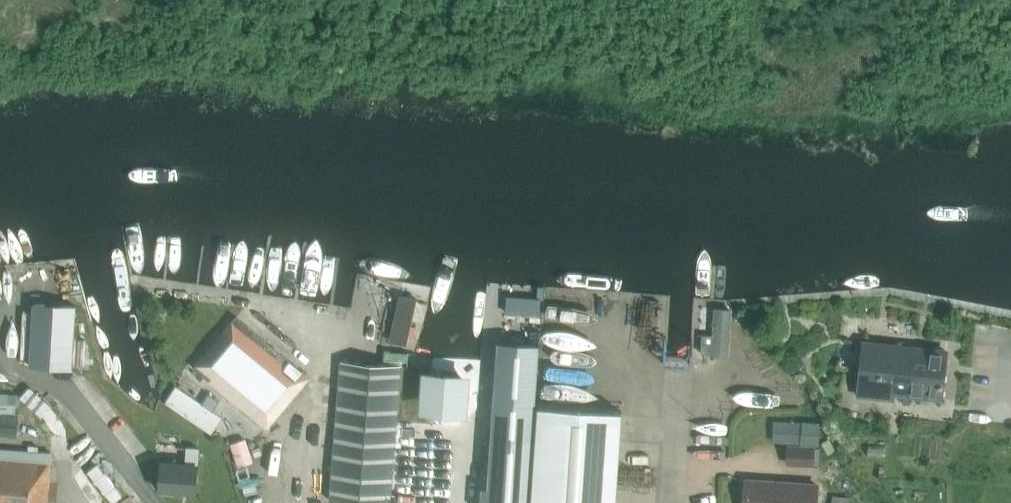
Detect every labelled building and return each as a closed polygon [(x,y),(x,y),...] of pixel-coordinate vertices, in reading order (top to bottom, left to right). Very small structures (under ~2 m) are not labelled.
[(423,294),(397,286),(383,347),(414,351),(423,294)] [(539,299),(507,296),(506,313),(538,316),(539,299)] [(70,369),(75,308),(35,305),(35,312),(24,312),(21,358),(31,358),(31,366),(70,369)] [(307,386),(312,380),(252,331),(236,317),(194,368),(208,380),(206,382),(265,430),(303,383),(307,386)] [(937,400),(943,348),(861,339),(856,397),(889,400),(890,395),(937,400)] [(478,502),(529,502),(540,345),(497,342),(487,487),(480,486),(478,502)] [(400,366),(341,361),(330,502),(347,502),(390,502),(400,366)] [(805,372),(805,366),(802,362),(795,361),(795,371),(805,372)] [(437,368),(423,380),(421,398),(434,412),(452,414),(466,401),(467,383),(455,369),(437,368)] [(201,403),(175,386),(164,403),(211,434),(222,417),(209,409),(214,402),(206,396),(201,403)] [(41,417),(51,406),(29,387),(20,397),(41,417)] [(15,415),(16,397),(0,396),(0,435),(17,437),(19,415),(15,415)] [(622,412),(539,406),(533,502),(616,502),(622,412)] [(801,424),(789,423),(788,443),(800,444),(801,424)] [(801,424),(800,444),(819,445),(820,424),(801,423),(801,424)] [(237,467),(253,462),(245,438),(229,443),(237,467)] [(828,439),(821,443),(828,455),(835,450),(828,439)] [(813,466),(815,447),(787,445),(786,464),(813,466)] [(195,494),(198,450),(187,449),(186,465),(161,463),(159,491),(195,494)] [(51,453),(0,450),(0,502),(48,502),(51,453)] [(816,486),(744,481),(743,502),(815,502),(816,486)]
